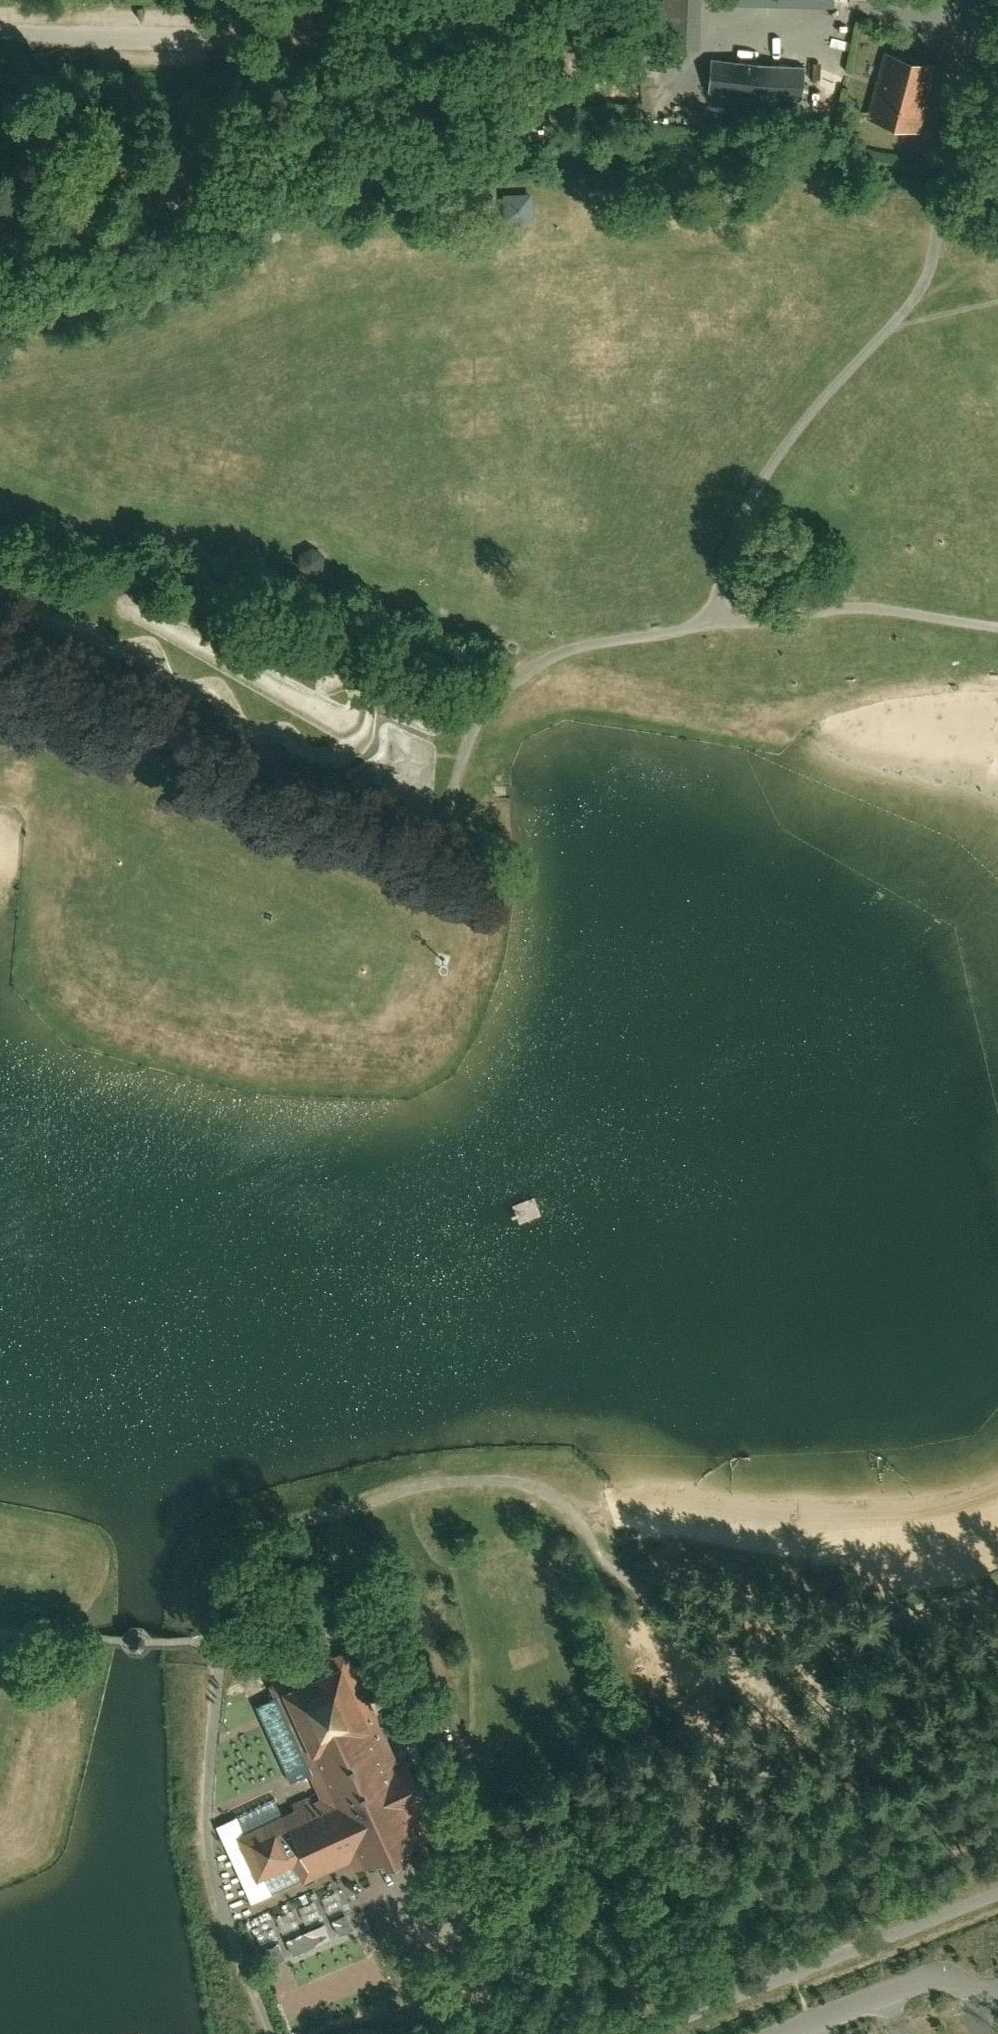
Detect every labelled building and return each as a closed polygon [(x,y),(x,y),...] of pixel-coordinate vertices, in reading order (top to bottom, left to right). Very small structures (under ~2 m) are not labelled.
[(918,130),(935,64),(886,52),(869,118),(918,130)] [(708,92),(802,100),(805,66),(711,58),(708,92)] [(645,97),(585,100),(585,116),(646,113),(645,97)] [(345,1654),(273,1686),(324,1798),(313,1804),(309,1795),(289,1804),(293,1813),(240,1837),(262,1886),(346,1848),(351,1857),(360,1853),(364,1862),(384,1853),(387,1859),(400,1853),(398,1847),(417,1838),(413,1828),(423,1824),(414,1805),(423,1801),(405,1762),(396,1766),(345,1654)]
